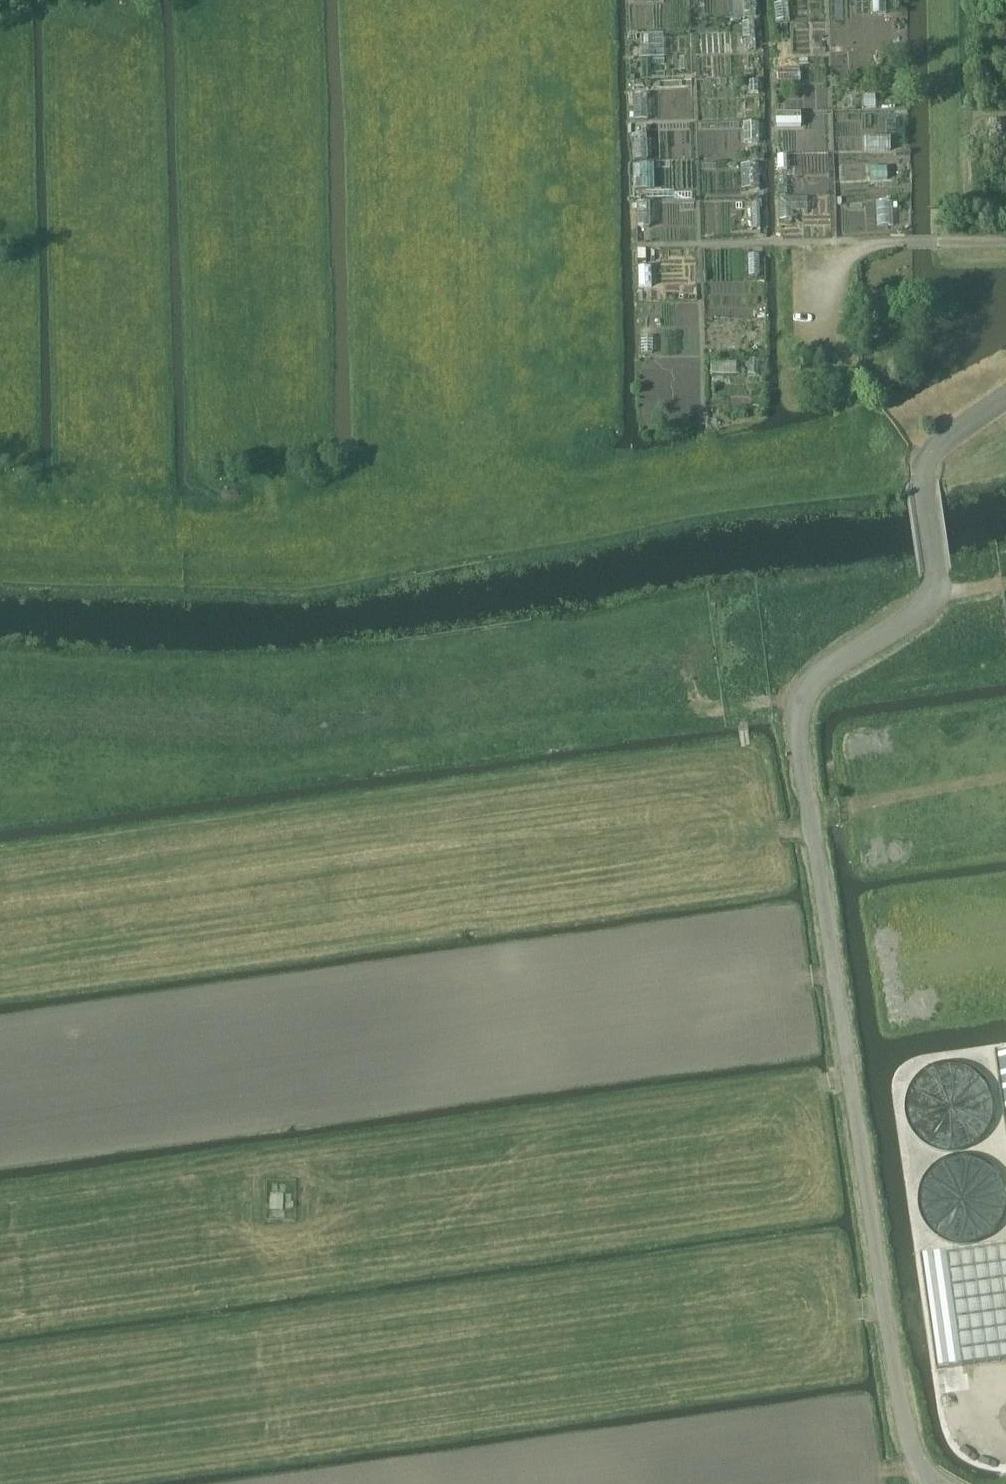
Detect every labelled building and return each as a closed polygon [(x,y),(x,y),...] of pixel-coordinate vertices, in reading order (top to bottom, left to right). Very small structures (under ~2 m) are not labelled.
[(778,124),(803,124),(803,109),(778,109),(778,124)] [(788,156),(778,156),(779,169),(788,169),(788,156)] [(743,184),(760,185),(761,161),(744,160),(743,184)] [(782,196),(782,213),(811,211),(810,195),(782,196)] [(995,1053),(1005,1134),(1005,1052),(995,1053)] [(996,1117),(997,1109),(996,1100),(993,1093),(990,1087),(985,1081),(981,1077),(973,1073),(966,1070),(958,1069),(952,1070),(944,1072),(938,1075),(931,1080),(926,1085),(922,1093),(920,1099),(918,1108),(919,1116),(921,1123),(924,1129),(930,1136),(934,1140),(942,1144),(949,1147),(957,1148),(963,1147),(970,1145),(977,1142),(984,1137),(989,1131),(994,1124),(996,1117)] [(995,1151),(1004,1149),(1001,1128),(992,1129),(995,1151)] [(1005,1184),(1002,1177),(997,1172),(992,1168),(987,1165),(980,1162),(972,1161),(965,1161),(958,1162),(949,1166),(942,1172),(938,1177),(934,1184),(931,1192),(930,1199),(931,1207),(933,1213),(936,1219),(940,1226),(948,1232),(953,1235),(960,1238),(967,1239),(974,1239),(982,1237),(988,1234),(996,1229),(1002,1222),(1005,1215),(1005,1214),(1005,1186),(1005,1184)] [(920,1257),(936,1370),(1005,1360),(1005,1244),(920,1257)]
